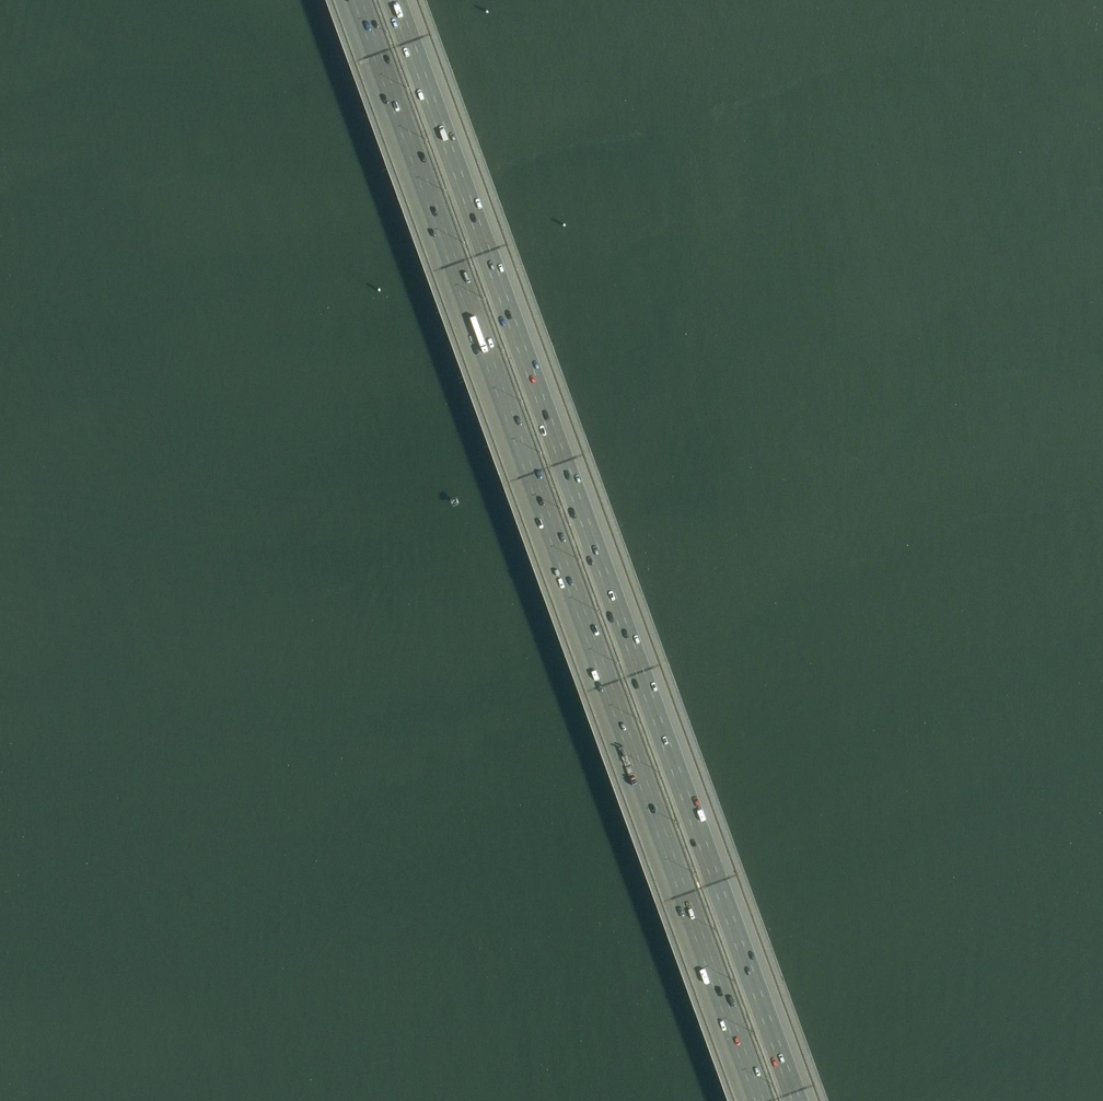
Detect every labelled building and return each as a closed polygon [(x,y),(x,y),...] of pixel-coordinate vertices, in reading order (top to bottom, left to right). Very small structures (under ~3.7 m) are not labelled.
[(375,59),(378,60),(414,47),(416,44),(417,40),(414,37),(411,36),(374,49),(372,52),(372,56),(375,59)] [(797,1095),(799,1092),(799,1089),(797,1086),(793,1085),(757,1098),(755,1100),(782,1100),(797,1095)]
